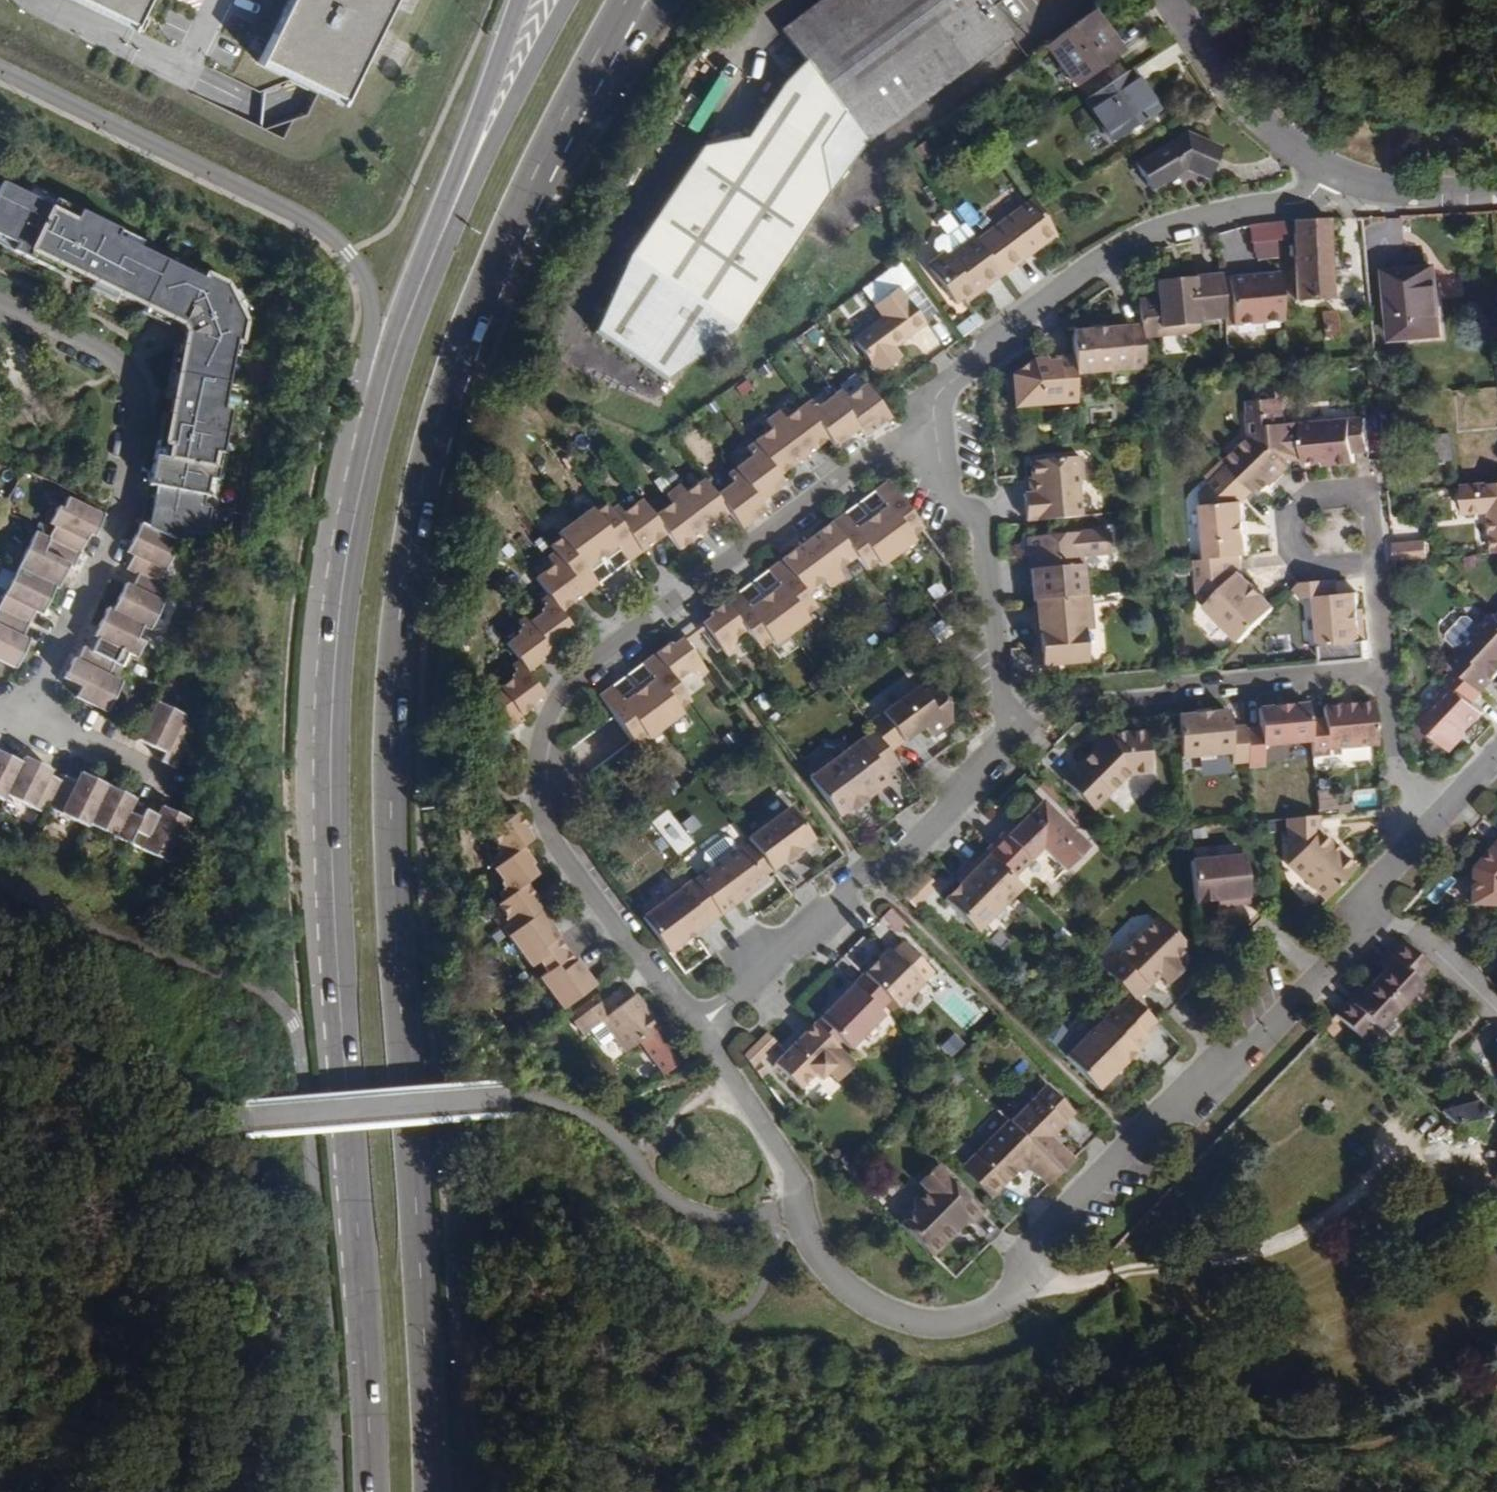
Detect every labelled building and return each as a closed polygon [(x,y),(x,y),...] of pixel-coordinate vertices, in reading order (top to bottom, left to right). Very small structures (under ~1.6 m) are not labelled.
[(128,30),(130,24),(83,0),(70,0),(128,30)] [(130,24),(128,30),(130,31),(146,0),(83,0),(130,24)] [(258,63),(260,64),(263,59),(341,98),(339,103),(341,104),(392,0),(288,0),(258,63)] [(592,340),(665,386),(736,337),(821,215),(826,200),(865,145),(1014,36),(991,4),(997,0),(822,0),(780,31),(804,65),(780,89),(744,139),(701,153),(626,261),(592,340)] [(1125,55),(1093,11),(1046,46),(1078,91),(1125,55)] [(263,59),(260,64),(339,103),(341,98),(263,59)] [(1156,110),(1131,72),(1084,102),(1111,142),(1156,110)] [(1216,167),(1175,141),(1130,168),(1147,191),(1179,173),(1204,188),(1216,167)] [(924,145),(916,151),(925,163),(933,157),(924,145)] [(175,545),(182,549),(185,534),(203,538),(208,513),(201,512),(207,481),(213,482),(228,413),(221,411),(235,344),(239,345),(245,314),(229,280),(193,262),(191,266),(117,229),(120,223),(59,193),(56,200),(8,176),(0,191),(0,236),(10,240),(7,246),(30,257),(33,251),(179,322),(183,332),(160,445),(153,444),(145,488),(152,489),(144,531),(175,545)] [(1057,235),(1033,199),(976,241),(1002,275),(1026,257),(1024,253),(1036,244),(1043,245),(1057,235)] [(1293,233),(1294,247),(1294,257),(1295,274),(1296,301),(1333,299),(1332,269),(1331,253),(1341,253),(1340,239),(1330,239),(1329,219),(1293,221),(1293,233)] [(1293,221),(1278,223),(1280,234),(1293,233),(1293,221)] [(1280,234),(1278,223),(1249,227),(1251,243),(1280,241),(1280,234)] [(976,241),(974,238),(965,226),(946,239),(940,238),(934,243),(933,249),(939,258),(931,264),(930,270),(955,305),(979,287),(981,291),(1002,275),(976,241)] [(1043,245),(1036,244),(1024,253),(1026,257),(1043,245)] [(1342,269),(1341,253),(1331,253),(1332,269),(1342,269)] [(860,291),(885,323),(855,346),(881,379),(903,363),(896,353),(927,329),(901,294),(915,284),(899,262),(860,291)] [(1434,299),(1431,266),(1386,271),(1392,340),(1442,336),(1438,299),(1434,299)] [(1283,321),(1279,274),(1228,278),(1232,326),(1283,321)] [(1222,279),(1221,275),(1194,278),(1195,285),(1177,286),(1176,279),(1156,281),(1158,299),(1138,301),(1142,341),(1199,336),(1198,320),(1225,317),(1222,279)] [(1177,286),(1195,285),(1194,278),(1176,279),(1177,286)] [(1232,326),(1228,278),(1222,279),(1225,317),(1226,326),(1232,326)] [(1323,339),(1338,337),(1334,309),(1318,312),(1323,339)] [(960,335),(980,327),(976,316),(955,323),(960,335)] [(1077,401),(1073,357),(1032,361),(1010,375),(1015,408),(1061,404),(1061,402),(1077,401)] [(890,418),(866,385),(847,399),(841,392),(815,411),(809,403),(785,421),(779,415),(765,425),(771,432),(747,449),(753,458),(728,477),(734,485),(716,498),(705,483),(686,496),(681,489),(667,499),(673,507),(655,520),(643,505),(625,519),(620,511),(614,515),(608,508),(595,517),(592,513),(558,538),(561,542),(549,551),(555,558),(548,563),(553,571),(538,583),(547,596),(539,602),(544,608),(539,612),(542,615),(530,624),(525,618),(517,624),(522,630),(517,633),(520,637),(507,646),(519,662),(511,668),(516,674),(512,677),(514,681),(501,690),(523,719),(538,707),(536,704),(545,697),(528,675),(542,663),(541,661),(566,642),(564,639),(573,631),(561,615),(598,587),(586,571),(617,548),(629,564),(667,536),(679,553),(729,516),(740,531),(765,512),(759,503),(784,485),(778,477),(828,442),(833,449),(859,430),(865,438),(890,418)] [(1305,458),(1301,424),(1301,423),(1285,424),(1284,408),(1273,399),(1265,393),(1259,401),(1250,412),(1248,413),(1250,415),(1261,424),(1262,436),(1254,439),(1253,440),(1229,464),(1255,490),(1260,496),(1274,483),(1272,480),(1283,470),(1285,473),(1290,468),(1289,460),(1305,458)] [(1284,408),(1283,398),(1273,399),(1284,408)] [(1250,412),(1259,401),(1249,402),(1250,412)] [(1261,424),(1250,415),(1253,440),(1254,439),(1262,436),(1261,424)] [(1301,424),(1305,458),(1305,463),(1335,460),(1335,465),(1355,463),(1355,453),(1369,452),(1366,419),(1301,424)] [(1073,484),(1070,460),(1020,464),(1023,496),(1013,497),(1016,522),(1026,521),(1026,523),(1071,518),(1068,485),(1073,484)] [(1244,502),(1255,490),(1229,464),(1201,492),(1208,559),(1240,556),(1249,555),(1244,502)] [(1285,473),(1283,470),(1272,480),(1274,483),(1285,473)] [(923,530),(888,482),(874,492),(886,508),(857,531),(844,514),(769,572),(781,588),(751,611),(739,594),(711,615),(713,617),(702,625),(704,627),(700,630),(715,650),(719,647),(729,661),(736,656),(733,651),(737,648),(733,643),(747,632),(762,652),(774,642),(777,646),(809,623),(805,618),(818,609),(806,594),(824,580),(830,588),(843,579),(836,571),(856,556),(868,572),(880,562),(884,566),(915,542),(912,538),(923,530)] [(1496,550),(1496,483),(1464,486),(1467,514),(1493,511),(1496,550)] [(12,670),(25,643),(19,640),(33,613),(38,617),(52,591),(55,592),(66,569),(70,571),(86,537),(91,539),(101,518),(64,501),(59,512),(54,509),(46,526),(51,529),(45,541),(31,535),(0,599),(0,664),(12,670)] [(175,545),(144,531),(137,527),(123,555),(129,558),(122,571),(133,577),(127,590),(121,586),(107,613),(102,611),(89,639),(94,641),(88,653),(79,649),(72,663),(69,660),(59,681),(76,689),(71,699),(104,715),(119,685),(104,678),(108,671),(117,675),(125,659),(131,662),(138,648),(131,645),(139,630),(146,633),(166,592),(155,587),(175,545)] [(1033,602),(1085,597),(1082,558),(1111,555),(1109,531),(1028,538),(1029,555),(1034,555),(1035,570),(1030,570),(1033,602)] [(1393,545),(1395,562),(1422,560),(1421,542),(1393,545)] [(1241,573),(1240,556),(1208,559),(1197,560),(1201,601),(1242,642),(1276,608),(1241,573)] [(1338,595),(1337,580),(1301,583),(1294,590),(1304,599),(1318,598),(1322,646),(1362,643),(1358,593),(1338,595)] [(1090,597),(1085,597),(1033,602),(1036,632),(1038,632),(1040,646),(1037,647),(1039,667),(1087,662),(1084,627),(1094,627),(1090,597)] [(1494,614),(1450,661),(1457,668),(1482,693),(1496,677),(1496,617),(1494,614)] [(709,674),(684,640),(674,647),(672,645),(644,666),(656,682),(626,704),(614,688),(602,698),(637,746),(649,735),(652,740),(684,716),(681,712),(693,703),(678,683),(691,674),(693,677),(698,673),(702,679),(709,674)] [(1472,703),(1482,693),(1457,668),(1445,680),(1451,685),(1418,721),(1449,749),(1483,713),(1472,703)] [(1324,720),(1309,722),(1311,742),(1313,757),(1328,756),(1328,750),(1377,746),(1373,703),(1353,705),(1353,709),(1343,710),(1343,706),(1323,708),(1324,720)] [(1260,729),(1245,730),(1247,754),(1263,752),(1263,747),(1311,742),(1309,722),(1308,704),(1258,709),(1260,729)] [(180,718),(151,705),(133,743),(160,756),(155,764),(170,772),(182,746),(177,744),(184,731),(175,727),(180,718)] [(1230,729),(1228,712),(1177,716),(1182,768),(1232,763),(1232,769),(1248,768),(1247,754),(1245,730),(1245,727),(1230,729)] [(895,762),(870,729),(859,737),(884,770),(895,762)] [(1149,764),(1146,729),(1107,732),(1063,777),(1093,806),(1132,766),(1136,770),(1146,769),(1149,764)] [(884,770),(859,737),(807,776),(838,817),(864,797),(861,794),(873,785),(876,788),(890,777),(884,770)] [(2,802),(3,798),(41,817),(44,810),(84,830),(85,827),(163,867),(186,822),(156,808),(151,817),(128,806),(131,801),(76,773),(71,783),(60,777),(57,783),(44,777),(47,771),(20,758),(17,763),(0,754),(0,801),(2,802)] [(1315,793),(1317,813),(1334,811),(1331,791),(1315,793)] [(986,852),(1013,879),(1043,848),(1066,871),(1088,848),(1043,802),(1019,826),(1008,837),(1004,833),(986,852)] [(752,845),(771,870),(772,871),(786,860),(788,863),(803,850),(802,848),(815,838),(791,807),(748,840),(752,845)] [(668,809),(652,822),(675,851),(701,831),(689,815),(679,823),(668,809)] [(528,827),(516,812),(489,832),(498,845),(495,847),(498,852),(492,856),(497,864),(493,868),(502,880),(499,883),(502,888),(495,893),(500,900),(497,902),(508,916),(504,919),(508,924),(502,928),(532,967),(539,961),(547,972),(540,978),(563,1009),(595,986),(575,960),(573,961),(555,938),(558,936),(539,910),(542,908),(535,899),(539,896),(527,880),(536,874),(529,864),(532,861),(521,846),(531,838),(525,830),(528,827)] [(1287,864),(1326,901),(1356,869),(1319,832),(1317,816),(1287,819),(1287,864)] [(1019,826),(1015,822),(1004,833),(1008,837),(1019,826)] [(1472,869),(1470,904),(1496,904),(1496,842),(1472,869)] [(771,870),(752,845),(745,851),(763,876),(771,870)] [(695,881),(720,915),(767,880),(763,876),(745,851),(741,846),(695,881)] [(1013,879),(986,852),(967,871),(971,875),(962,885),(957,881),(940,897),(973,929),(1018,884),(1013,879)] [(1244,858),(1191,863),(1194,905),(1217,903),(1230,902),(1231,908),(1249,906),(1244,858)] [(971,875),(967,871),(957,881),(962,885),(971,875)] [(668,954),(720,915),(695,881),(694,880),(642,918),(668,954)] [(1130,996),(1135,1001),(1159,975),(1169,983),(1185,966),(1176,957),(1183,950),(1182,941),(1158,917),(1119,956),(1115,953),(1101,967),(1130,996)] [(574,939),(577,961),(590,959),(587,937),(574,939)] [(1349,1001),(1335,1015),(1361,1040),(1374,1026),(1379,1031),(1422,985),(1417,980),(1430,966),(1403,942),(1389,956),(1393,960),(1384,970),(1362,994),(1353,1004),(1349,1001)] [(864,975),(890,1001),(897,1008),(932,973),(902,943),(891,954),(888,950),(864,975)] [(1389,956),(1380,966),(1384,970),(1393,960),(1389,956)] [(819,1019),(841,1040),(850,1049),(884,1015),(880,1011),(890,1001),(864,975),(819,1019)] [(1349,1001),(1353,1004),(1362,994),(1358,991),(1349,1001)] [(660,1026),(636,994),(612,1012),(603,1001),(574,1022),(583,1034),(590,1029),(602,1020),(614,1036),(625,1052),(660,1026)] [(1157,1023),(1135,1001),(1130,996),(1117,1009),(1144,1036),(1157,1023)] [(1144,1036),(1117,1009),(1115,1007),(1065,1058),(1098,1090),(1148,1040),(1144,1036)] [(836,1045),(841,1040),(819,1019),(815,1024),(836,1045)] [(602,1020),(590,1029),(602,1045),(614,1036),(602,1020)] [(1340,1029),(1331,1020),(1323,1028),(1332,1037),(1340,1029)] [(823,1075),(833,1085),(854,1064),(836,1045),(815,1024),(802,1036),(804,1039),(796,1047),(793,1045),(771,1068),(796,1093),(810,1079),(815,1084),(823,1075)] [(937,1045),(947,1059),(963,1048),(954,1034),(937,1045)] [(802,1036),(793,1045),(796,1047),(804,1039),(802,1036)] [(1048,1084),(1009,1122),(1061,1174),(1073,1161),(1050,1138),(1076,1112),(1048,1084)] [(1480,1111),(1478,1103),(1440,1112),(1441,1114),(1452,1124),(1488,1117),(1490,1115),(1489,1110),(1488,1109),(1484,1108),(1482,1109),(1480,1111)] [(969,1147),(977,1155),(1009,1122),(998,1111),(969,1142),(969,1147)] [(1049,1185),(1061,1174),(1009,1122),(977,1155),(962,1170),(990,1198),(1026,1163),(1049,1185)] [(983,1214),(936,1167),(918,1184),(925,1191),(914,1202),(913,1212),(900,1225),(932,1257),(946,1244),(944,1242),(953,1233),(955,1234),(967,1222),(971,1226),(983,1214)]
